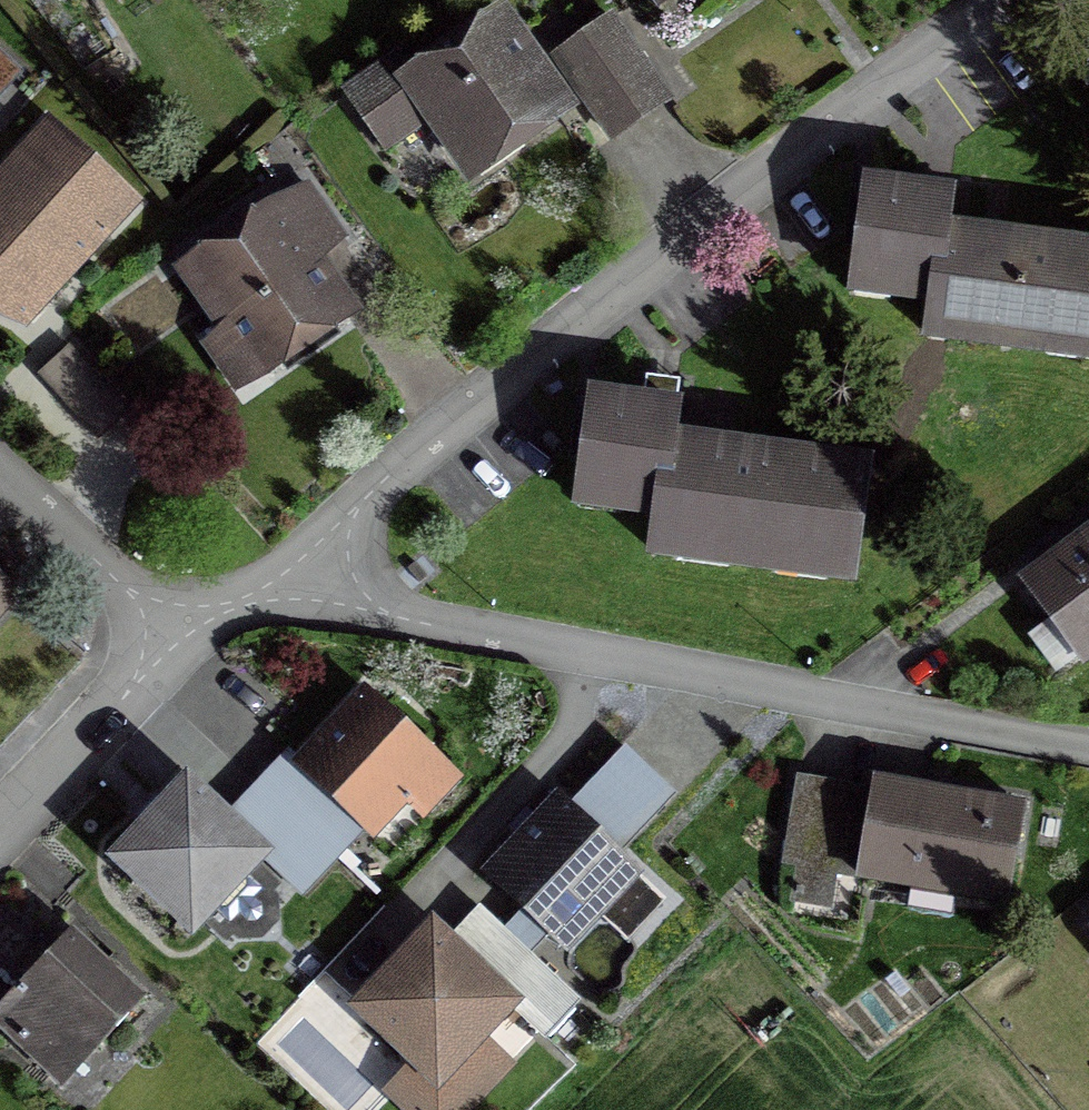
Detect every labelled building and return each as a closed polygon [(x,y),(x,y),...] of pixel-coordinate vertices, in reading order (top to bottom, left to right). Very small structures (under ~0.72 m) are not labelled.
[(363,119),(408,88),(469,174),(561,110),(530,67),(533,58),(530,49),(523,44),(514,44),(497,19),(407,82),(394,64),(347,97),(363,119)] [(652,111),(664,103),(606,20),(552,58),(609,141),(623,131),(637,122),(652,111)] [(22,321),(128,206),(45,129),(0,178),(0,302),(22,321)] [(863,187),(849,291),(852,292),(854,282),(887,286),(886,296),(929,302),(924,337),(928,338),(929,324),(966,329),(965,343),(1044,353),(1046,340),(1082,345),(1080,361),(1082,362),(1084,345),(1088,345),(1088,268),(956,250),(958,236),(942,234),(947,199),(863,187)] [(269,212),(186,269),(260,374),(342,316),(269,212)] [(61,356),(36,379),(94,441),(118,419),(61,356)] [(672,411),(588,400),(574,504),(577,504),(579,494),(613,499),(611,509),(654,514),(649,553),(699,560),(698,566),(700,567),(701,560),(796,573),(795,580),(797,580),(798,573),(848,580),(861,485),(690,461),(692,447),(668,444),(672,411)] [(1027,588),(1078,656),(1088,648),(1088,542),(1027,588)] [(432,765),(363,700),(299,768),(339,806),(274,875),(299,899),(364,830),(368,833),(432,765)] [(869,801),(795,789),(782,865),(856,878),(856,879),(860,880),(860,879),(998,902),(998,904),(1002,904),(1018,810),(1015,810),(1014,811),(872,786),(869,801)] [(256,856),(184,788),(116,861),(188,929),(256,856)] [(630,874),(557,805),(488,878),(529,917),(508,940),(528,958),(548,935),(561,947),(630,874)] [(506,1006),(429,933),(357,1010),(434,1083),(506,1006)] [(40,964),(0,1007),(0,1030),(52,1079),(86,1043),(94,1050),(138,1003),(73,942),(47,970),(40,964)] [(574,1004),(548,981),(515,1016),(540,1040),(574,1004)]
